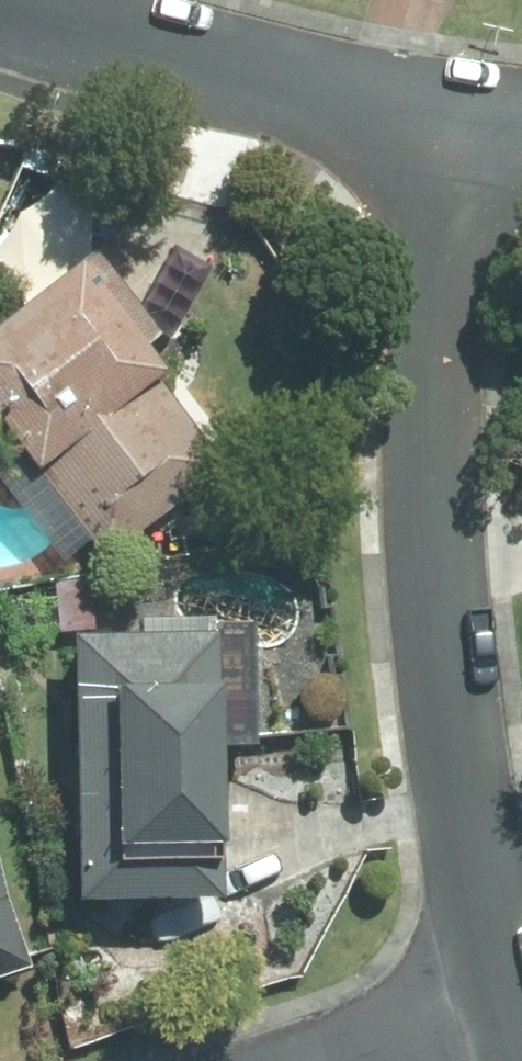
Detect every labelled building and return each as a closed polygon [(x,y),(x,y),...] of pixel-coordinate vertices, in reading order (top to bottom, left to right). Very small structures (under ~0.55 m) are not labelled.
[(82,257),(0,320),(0,430),(98,556),(234,451),(82,257)] [(134,637),(65,638),(71,900),(210,897),(207,745),(244,744),(242,625),(134,627),(134,637)] [(24,965),(3,899),(0,886),(0,974),(24,965)]
